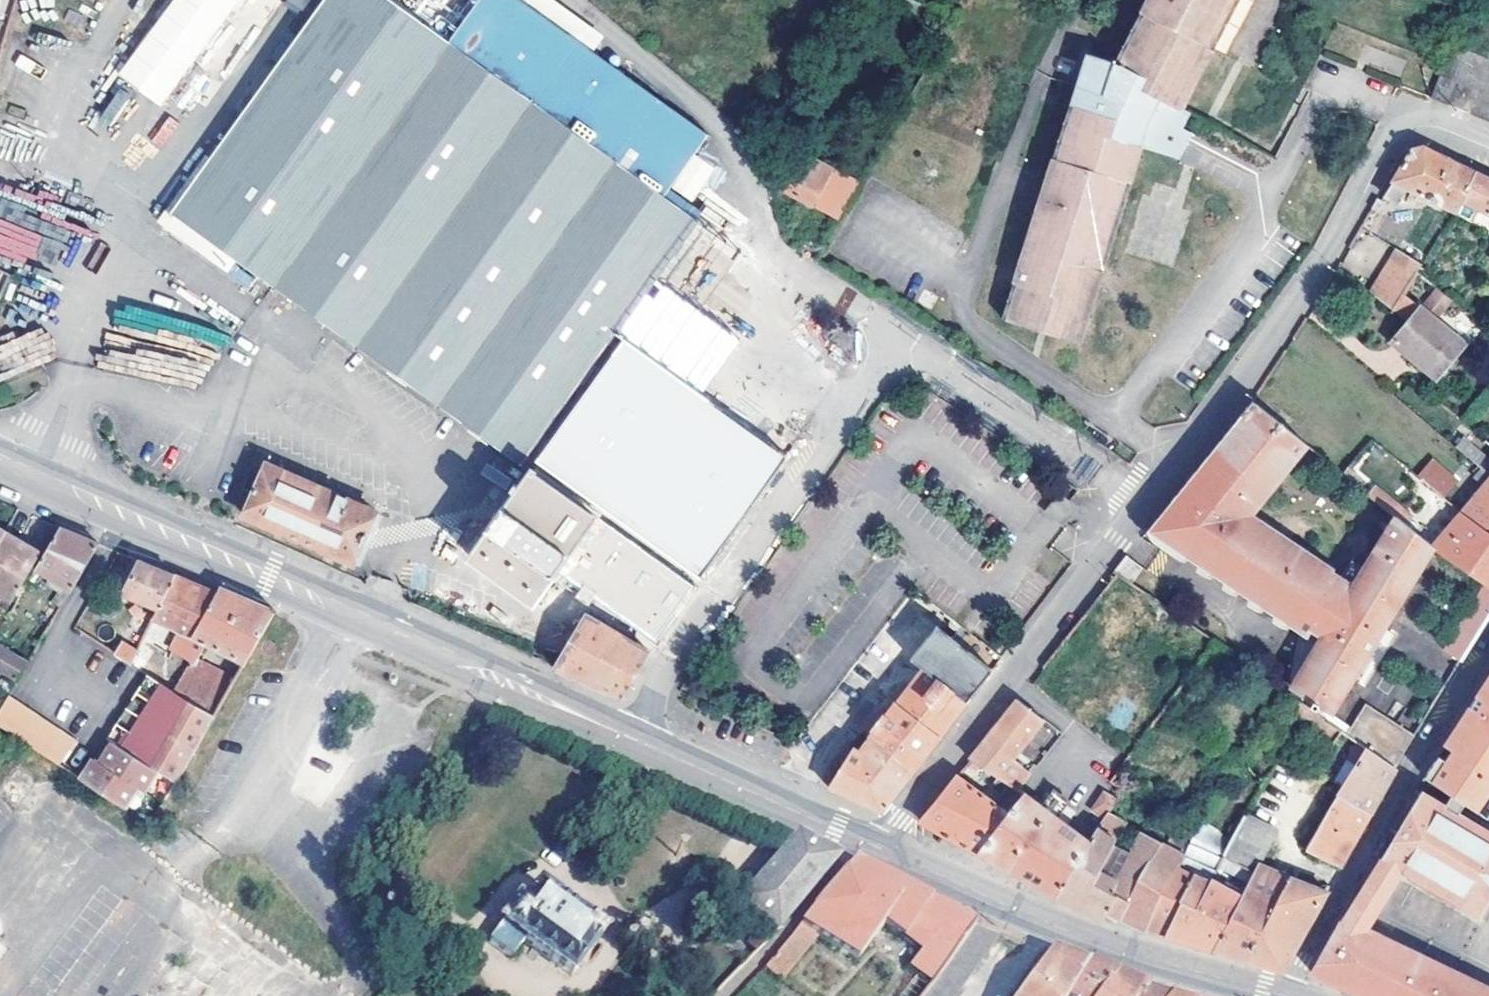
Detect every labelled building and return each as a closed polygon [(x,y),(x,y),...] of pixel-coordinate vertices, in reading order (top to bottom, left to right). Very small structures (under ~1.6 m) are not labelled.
[(119,78),(165,108),(235,0),(170,0),(119,78)] [(523,469),(611,343),(610,342),(697,220),(685,211),(668,200),(663,196),(488,69),(395,0),(325,0),(321,7),(212,159),(172,214),(239,262),(523,469)] [(1013,287),(1019,288),(1008,323),(1076,344),(1098,274),(1094,273),(1122,183),(1126,184),(1137,149),(1175,159),(1188,133),(1174,123),(1212,49),(1207,46),(1232,0),(1146,0),(1139,14),(1144,17),(1118,66),(1112,64),(1086,55),(1069,108),(1074,110),(1056,164),(1052,162),(1013,287)] [(1212,49),(1214,50),(1241,0),(1232,0),(1207,46),(1212,49)] [(488,69),(663,196),(707,136),(532,8),(488,69)] [(1488,40),(1488,8),(1478,36),(1488,40)] [(1139,14),(1112,64),(1118,66),(1144,17),(1139,14)] [(1434,99),(1488,122),(1488,62),(1452,46),(1447,60),(1434,99)] [(1049,161),(1052,162),(1056,164),(1074,110),(1069,108),(1067,108),(1049,161)] [(167,149),(178,121),(164,115),(153,144),(167,149)] [(773,183),(839,219),(859,183),(792,147),(786,159),(773,183)] [(1458,213),(1467,201),(1484,176),(1433,151),(1425,147),(1412,151),(1386,196),(1402,204),(1410,190),(1458,213)] [(231,275),(239,262),(172,214),(212,159),(204,153),(158,221),(231,275)] [(1488,213),(1488,179),(1484,176),(1467,201),(1488,213)] [(1094,273),(1098,274),(1101,275),(1129,185),(1126,184),(1122,183),(1094,273)] [(668,200),(685,211),(692,201),(674,190),(668,200)] [(1379,198),(1375,205),(1382,208),(1385,201),(1383,200),(1379,198)] [(34,261),(43,231),(0,219),(0,252),(34,261)] [(1399,251),(1373,291),(1394,307),(1419,272),(1423,266),(1399,251)] [(1001,321),(1008,323),(1019,288),(1013,287),(1011,286),(1001,321)] [(1435,287),(1422,302),(1439,316),(1452,301),(1435,287)] [(1429,366),(1440,376),(1466,345),(1420,307),(1391,342),(1425,370),(1429,366)] [(57,354),(45,326),(0,344),(0,377),(57,354)] [(629,341),(560,433),(722,546),(785,454),(629,341)] [(1437,380),(1440,376),(1429,366),(1425,370),(1437,380)] [(1334,713),(1432,548),(1395,518),(1362,571),(1351,591),(1339,581),(1331,575),(1334,571),(1325,565),(1321,566),(1314,561),(1313,555),(1302,547),(1296,546),(1290,543),(1289,536),(1277,528),(1272,528),(1267,526),(1265,519),(1250,509),(1256,501),(1260,504),(1306,446),(1251,400),(1172,498),(1177,502),(1152,532),(1162,539),(1172,547),(1172,554),(1183,559),(1187,558),(1197,565),(1196,570),(1207,578),(1211,576),(1220,583),(1221,589),(1232,596),(1236,595),(1241,597),(1244,602),(1244,607),(1258,614),(1260,613),(1270,620),(1268,625),(1282,633),(1284,632),(1294,639),(1290,679),(1295,682),(1293,687),(1334,713)] [(658,638),(722,546),(560,433),(507,507),(502,503),(486,525),(491,529),(471,556),(533,601),(559,566),(658,638)] [(1484,472),(1488,466),(1488,463),(1463,440),(1456,448),(1482,471),(1484,472)] [(1417,477),(1436,494),(1450,477),(1426,457),(1412,473),(1417,477)] [(266,463),(245,512),(355,560),(377,511),(266,463)] [(1484,472),(1482,471),(1474,482),(1485,490),(1467,518),(1488,532),(1488,476),(1484,472)] [(1450,521),(1457,512),(1436,494),(1417,477),(1409,486),(1450,521)] [(1148,528),(1152,532),(1177,502),(1172,498),(1148,528)] [(1432,548),(1437,541),(1398,509),(1392,516),(1395,518),(1432,548)] [(1467,518),(1457,512),(1450,521),(1437,541),(1432,548),(1488,585),(1488,532),(1467,518)] [(63,583),(73,588),(100,542),(89,538),(62,526),(37,567),(56,579),(52,586),(59,591),(63,583)] [(1158,543),(1162,539),(1152,532),(1148,528),(1145,532),(1158,543)] [(0,541),(0,591),(13,598),(40,552),(6,532),(0,541)] [(1128,553),(1115,569),(1132,582),(1144,565),(1128,553)] [(122,595),(156,612),(175,573),(140,558),(122,595)] [(1351,563),(1339,581),(1351,591),(1362,571),(1351,563)] [(198,656),(207,641),(195,634),(218,591),(206,586),(175,573),(156,612),(143,639),(154,644),(164,621),(181,629),(172,649),(174,650),(170,657),(180,662),(185,655),(193,660),(194,661),(198,656)] [(52,603),(61,608),(73,588),(63,583),(59,591),(52,603)] [(222,585),(218,591),(195,634),(207,641),(245,661),(274,609),(266,606),(222,585)] [(594,683),(622,696),(649,652),(588,614),(557,667),(594,683)] [(856,745),(832,786),(881,809),(962,706),(993,666),(937,622),(911,657),(924,667),(861,748),(856,745)] [(1446,652),(1461,662),(1472,645),(1456,636),(1446,652)] [(120,655),(132,662),(138,650),(124,642),(117,653),(120,655)] [(29,663),(0,644),(0,668),(18,680),(29,663)] [(174,692),(214,717),(236,678),(198,656),(194,661),(193,660),(175,689),(174,692)] [(148,672),(109,736),(116,741),(123,745),(162,681),(148,672)] [(1470,709),(1486,720),(1467,748),(1451,737),(1427,775),(1452,794),(1464,802),(1478,811),(1488,793),(1488,678),(1470,709)] [(162,681),(123,745),(157,766),(178,780),(214,717),(174,692),(175,689),(162,681)] [(61,764),(77,739),(9,695),(0,709),(0,725),(61,764)] [(990,733),(1025,753),(1050,722),(1018,697),(990,733)] [(1367,706),(1350,735),(1397,767),(1415,735),(1367,706)] [(1470,709),(1451,737),(1467,748),(1486,720),(1470,709)] [(480,726),(489,732),(499,717),(489,713),(480,726)] [(1324,735),(1334,743),(1343,731),(1333,723),(1324,735)] [(480,726),(473,737),(483,743),(489,732),(480,726)] [(1340,790),(1371,813),(1383,791),(1397,767),(1350,735),(1343,731),(1334,743),(1315,771),(1340,790)] [(1019,761),(1025,753),(990,733),(980,744),(972,755),(974,757),(979,760),(1001,775),(1010,781),(1023,764),(1019,761)] [(144,787),(157,766),(123,745),(116,741),(104,761),(139,784),(144,787)] [(974,767),(979,760),(974,757),(969,763),(974,767)] [(125,805),(139,784),(104,761),(102,761),(97,758),(84,779),(125,805)] [(1111,781),(1124,789),(1128,782),(1117,773),(1111,781)] [(993,784),(1004,791),(1010,781),(1001,775),(993,784)] [(978,852),(1010,810),(959,776),(920,821),(958,841),(978,852)] [(1019,787),(1010,781),(1004,791),(1002,793),(1016,802),(1024,791),(1019,787)] [(1452,794),(1444,804),(1418,789),(1392,830),(1397,833),(1348,913),(1344,915),(1313,972),(1363,995),(1488,995),(1488,985),(1365,925),(1400,866),(1411,872),(1479,911),(1488,895),(1488,832),(1458,814),(1464,802),(1452,794)] [(1357,837),(1371,813),(1340,790),(1307,852),(1341,865),(1357,837)] [(1054,894),(1091,838),(1024,791),(1016,802),(1010,810),(978,852),(1033,883),(1054,894)] [(1097,830),(1108,813),(1117,800),(1105,791),(1094,808),(1100,811),(1091,826),(1097,830)] [(1478,811),(1488,817),(1488,815),(1488,793),(1478,811)] [(1195,839),(1225,854),(1248,816),(1220,798),(1199,832),(1195,839)] [(1124,822),(1108,813),(1097,830),(1091,838),(1054,894),(1085,911),(1102,920),(1109,909),(1135,867),(1159,842),(1139,834),(1128,851),(1112,877),(1096,867),(1112,841),(1124,822)] [(1256,871),(1258,865),(1276,835),(1248,816),(1225,854),(1256,871)] [(740,905),(775,933),(837,860),(796,839),(740,905)] [(1209,876),(1218,864),(1225,854),(1195,839),(1186,853),(1177,868),(1207,879),(1209,876)] [(1128,851),(1112,841),(1096,867),(1112,877),(1128,851)] [(1145,928),(1165,934),(1207,879),(1177,868),(1186,853),(1159,842),(1135,867),(1109,909),(1145,928)] [(1249,883),(1256,871),(1225,854),(1218,864),(1249,883)] [(910,964),(933,982),(975,925),(917,895),(855,862),(766,968),(782,980),(819,934),(856,962),(884,927),(919,953),(910,964)] [(1243,895),(1213,949),(1249,959),(1282,971),(1327,891),(1258,865),(1256,871),(1249,883),(1243,895)] [(1202,946),(1213,949),(1243,895),(1209,876),(1207,879),(1165,934),(1202,946)] [(523,907),(518,903),(489,944),(511,959),(523,943),(550,963),(551,962),(572,976),(601,935),(537,889),(523,907)] [(1013,940),(975,925),(933,982),(921,995),(969,995),(1013,940)] [(700,995),(713,995),(767,942),(758,933),(697,993),(700,995)] [(1086,967),(1053,955),(1023,995),(1066,995),(1086,967)] [(1115,978),(1092,970),(1086,967),(1066,995),(1101,995),(1115,978)] [(1115,978),(1101,995),(1140,995),(1145,990),(1137,987),(1115,978)]
